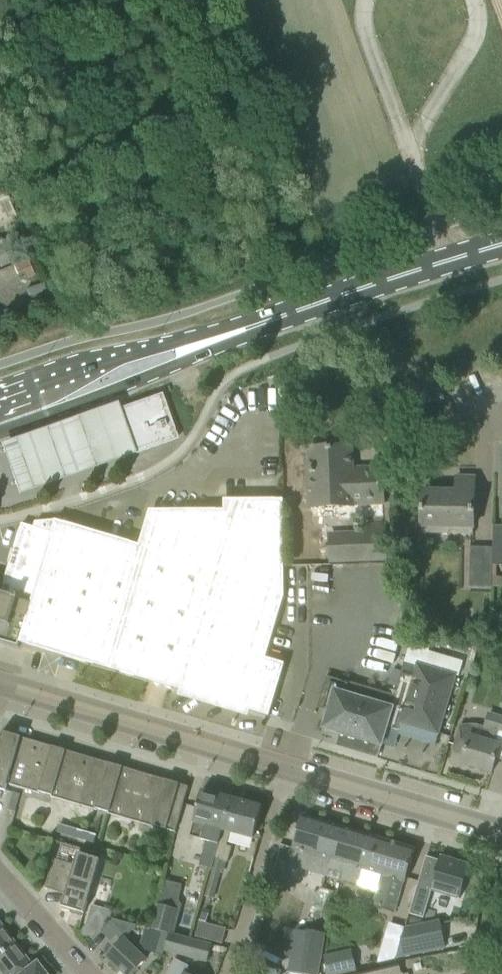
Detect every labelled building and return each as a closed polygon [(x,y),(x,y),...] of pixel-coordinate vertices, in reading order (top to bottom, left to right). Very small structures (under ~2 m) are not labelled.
[(162,393),(119,408),(135,453),(178,438),(162,393)] [(15,496),(131,455),(113,402),(0,441),(0,454),(15,496)] [(307,470),(308,493),(309,508),(353,506),(353,505),(382,504),(381,468),(352,469),(351,448),(309,449),(310,470),(307,470)] [(453,528),(453,535),(473,536),(474,498),(474,478),(456,477),(456,492),(421,491),(421,527),(453,528)] [(19,647),(20,642),(149,681),(150,678),(168,683),(167,686),(181,690),(183,685),(250,705),(248,710),(269,717),(284,664),(265,658),(271,639),(283,594),(283,500),(234,500),(234,501),(225,501),(225,511),(149,511),(139,545),(55,520),(35,522),(34,527),(22,524),(2,592),(0,591),(0,642),(19,647)] [(330,535),(331,561),(385,559),(383,524),(368,525),(368,534),(330,535)] [(493,587),(501,587),(501,583),(501,576),(497,576),(497,565),(501,565),(501,526),(494,526),(494,548),(493,565),(493,587)] [(471,587),(493,587),(493,565),(494,548),(471,548),(471,587)] [(438,735),(455,676),(417,665),(416,668),(405,664),(395,697),(326,677),(317,708),(328,711),(323,729),(340,734),(337,746),(376,758),(380,746),(382,747),(387,727),(390,718),(400,721),(400,723),(438,735)] [(501,741),(501,742),(501,718),(489,714),(485,727),(484,729),(492,731),(490,738),(483,736),(482,740),(459,733),(453,750),(464,753),(461,764),(467,766),(469,770),(482,774),(487,772),(491,773),(495,759),(501,741)] [(0,737),(0,790),(3,791),(5,783),(52,796),(65,751),(2,732),(0,737)] [(98,810),(109,813),(123,768),(65,751),(52,796),(51,798),(98,811),(98,810)] [(123,768),(109,813),(109,814),(175,832),(188,787),(123,768)] [(201,791),(189,837),(206,841),(199,866),(212,869),(215,859),(231,799),(201,791)] [(231,799),(215,859),(227,862),(228,862),(232,847),(228,846),(232,832),(240,835),(238,839),(251,842),(253,838),(262,807),(231,799)] [(288,865),(326,876),(341,827),(302,816),(288,865)] [(326,876),(363,886),(377,838),(341,827),(326,876)] [(377,838),(363,886),(378,890),(374,904),(396,910),(404,881),(405,881),(409,868),(414,849),(377,838)] [(45,888),(65,894),(62,907),(70,909),(69,913),(82,917),(99,860),(77,853),(74,866),(53,860),(45,888)] [(426,857),(409,914),(423,918),(431,890),(459,899),(469,865),(440,857),(439,860),(426,857)] [(212,870),(205,897),(214,899),(221,873),(212,870)] [(157,904),(151,929),(167,933),(173,908),(157,904)] [(193,936),(222,944),(226,928),(197,921),(193,936)] [(30,966),(0,926),(0,973),(19,973),(30,966)] [(396,954),(394,958),(444,948),(440,927),(402,935),(396,954)] [(324,934),(301,929),(296,957),(291,956),(288,972),(299,973),(317,973),(324,934)] [(389,931),(383,950),(396,954),(402,935),(389,931)] [(163,956),(164,949),(168,937),(152,935),(147,952),(163,956)] [(164,949),(207,962),(212,946),(191,940),(168,937),(164,949)] [(125,973),(132,973),(145,960),(123,939),(107,956),(125,973)] [(324,957),(328,973),(340,973),(356,971),(352,951),(324,957)] [(185,973),(189,966),(174,958),(166,973),(187,973),(185,973)] [(30,966),(19,973),(44,973),(35,962),(30,966)] [(401,973),(399,964),(353,973),(400,973),(401,973)]
